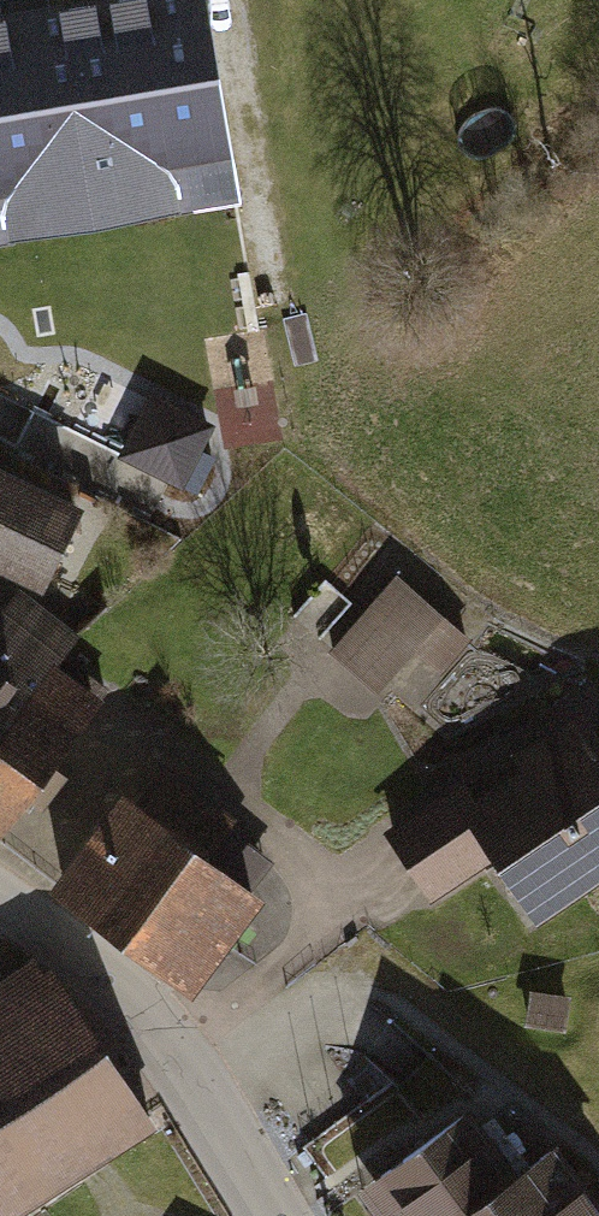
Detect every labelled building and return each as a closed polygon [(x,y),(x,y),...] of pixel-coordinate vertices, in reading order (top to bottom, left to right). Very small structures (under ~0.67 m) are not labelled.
[(32,10),(0,14),(0,242),(244,200),(209,0),(97,0),(32,10)] [(123,461),(198,489),(225,416),(149,389),(123,461)] [(83,509),(0,468),(0,571),(45,593),(83,509)] [(466,630),(391,567),(323,648),(375,691),(415,644),(438,663),(466,630)] [(104,700),(58,664),(81,638),(19,589),(0,614),(0,836),(104,700)] [(381,827),(427,898),(485,861),(528,927),(598,881),(598,746),(571,704),(381,827)] [(177,988),(253,890),(109,778),(33,876),(177,988)] [(138,1123),(29,952),(0,970),(0,1211),(138,1123)] [(568,992),(531,987),(526,1022),(563,1027),(568,992)] [(539,1136),(501,1163),(454,1095),(336,1177),(363,1215),(595,1215),(539,1136)]
